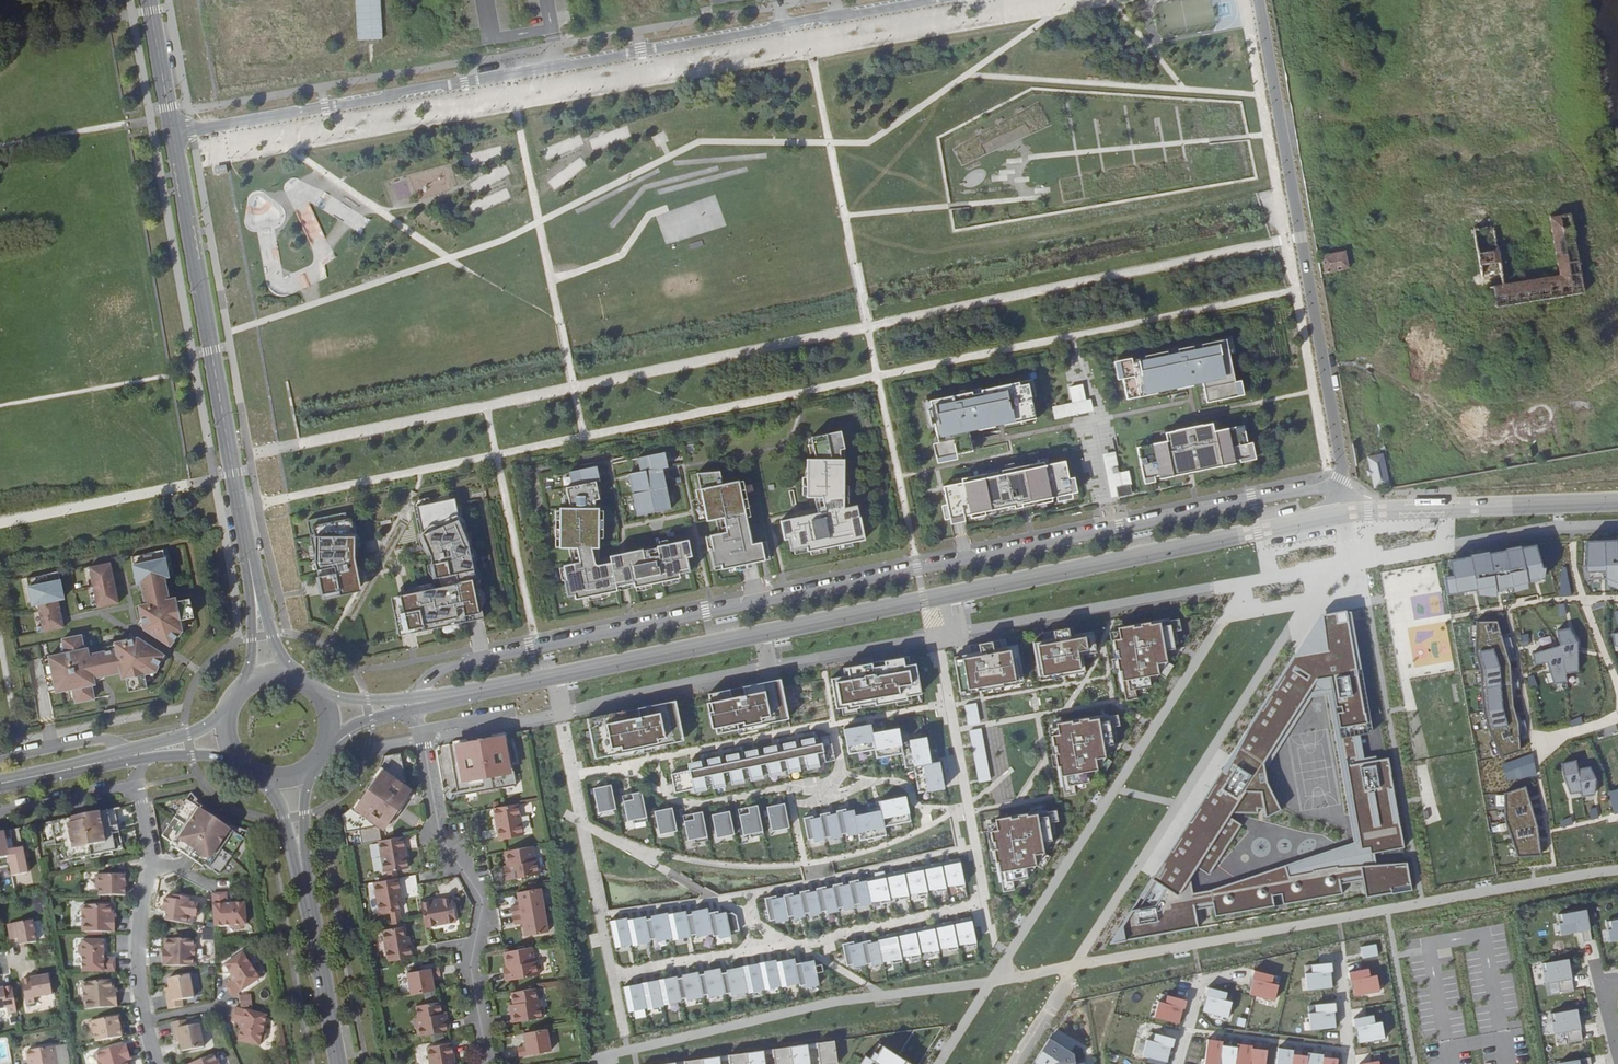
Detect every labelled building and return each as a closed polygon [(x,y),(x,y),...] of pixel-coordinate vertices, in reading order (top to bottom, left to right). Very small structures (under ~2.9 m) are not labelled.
[(358,42),(383,41),(381,0),(356,0),(358,42)] [(226,165),(214,167),(215,175),(228,172),(226,165)] [(798,184),(802,198),(808,196),(804,182),(798,184)] [(794,214),(808,223),(816,210),(802,201),(794,214)] [(315,213),(303,216),(310,241),(322,237),(315,213)] [(1475,253),(1478,260),(1485,302),(1478,304),(1480,311),(1583,292),(1569,214),(1548,217),(1558,275),(1505,284),(1495,226),(1472,230),(1475,253)] [(1324,274),(1331,273),(1333,282),(1349,279),(1348,270),(1345,251),(1321,255),(1324,274)] [(1203,388),(1207,407),(1239,400),(1227,343),(1209,347),(1209,350),(1201,352),(1201,348),(1185,352),(1186,355),(1175,357),(1175,354),(1146,359),(1147,363),(1120,368),(1128,403),(1158,397),(1157,394),(1177,390),(1178,393),(1187,391),(1186,388),(1203,384),(1203,388)] [(1147,363),(1146,359),(1120,365),(1120,368),(1147,363)] [(934,424),(938,423),(945,456),(976,450),(971,429),(982,427),(983,429),(998,426),(997,423),(1007,421),(1008,424),(1030,419),(1029,416),(1038,414),(1031,382),(1023,384),(1022,381),(984,389),(985,391),(975,393),(975,391),(933,399),(935,408),(931,409),(934,424)] [(1055,420),(1094,412),(1091,398),(1086,399),(1083,384),(1069,387),(1072,402),(1052,406),(1055,420)] [(1165,436),(1167,445),(1138,451),(1144,483),(1160,480),(1161,483),(1184,478),(1183,475),(1193,473),(1194,476),(1203,474),(1202,470),(1212,468),(1213,472),(1236,467),(1235,462),(1251,459),(1245,429),(1214,435),(1212,426),(1165,436)] [(811,502),(827,502),(830,516),(785,525),(789,544),(793,543),(795,555),(811,551),(812,555),(869,544),(862,509),(849,512),(847,463),(843,464),(843,453),(847,453),(844,435),(815,442),(819,464),(811,464),(811,502)] [(1386,453),(1368,456),(1373,488),(1391,486),(1386,453)] [(643,461),(646,475),(633,477),(642,519),(675,512),(666,471),(672,470),(669,456),(643,461)] [(1000,471),(965,479),(965,482),(946,486),(953,518),(974,514),(974,517),(1010,510),(1010,506),(1017,505),(1018,508),(1026,507),(1025,503),(1033,502),(1033,505),(1055,500),(1055,497),(1075,493),(1068,461),(1048,465),(1047,462),(1005,470),(1006,474),(1001,475),(1000,471)] [(598,471),(573,476),(576,490),(570,492),(575,512),(564,512),(565,552),(582,552),(585,567),(568,570),(571,584),(569,584),(573,601),(579,599),(580,603),(622,594),(621,591),(615,567),(602,570),(601,513),(597,513),(597,504),(601,503),(597,486),(602,486),(598,471)] [(724,475),(702,477),(711,525),(728,522),(731,536),(719,539),(721,547),(716,548),(714,548),(719,574),(775,563),(771,545),(758,548),(754,531),(752,531),(743,485),(726,488),(724,475)] [(436,574),(445,572),(446,579),(448,584),(393,597),(403,636),(486,616),(460,504),(455,505),(453,498),(416,507),(423,536),(431,554),(433,563),(436,574)] [(346,512),(313,519),(316,535),(311,536),(321,584),(325,583),(327,593),(358,587),(355,569),(358,568),(356,558),(348,518),(346,512)] [(348,518),(356,558),(359,555),(359,548),(362,548),(362,538),(358,534),(356,521),(352,520),(352,518),(348,518)] [(1449,569),(1454,595),(1492,588),(1492,593),(1512,590),(1511,583),(1528,579),(1529,582),(1544,579),(1543,576),(1556,573),(1550,541),(1539,544),(1538,542),(1527,544),(1528,550),(1510,553),(1509,550),(1488,554),(1490,562),(1449,569)] [(1589,543),(1589,574),(1616,574),(1616,579),(1617,579),(1617,543),(1589,543)] [(638,587),(639,591),(684,582),(683,577),(694,575),(691,561),(695,560),(692,544),(661,550),(663,559),(648,562),(646,553),(632,556),(638,587)] [(168,647),(180,631),(178,621),(183,620),(192,618),(188,599),(174,602),(174,599),(168,600),(163,578),(167,577),(162,550),(130,557),(135,584),(139,583),(142,594),(144,605),(139,606),(138,606),(140,618),(142,629),(168,647)] [(614,560),(615,567),(621,591),(638,587),(632,556),(614,560)] [(88,567),(96,608),(117,604),(109,563),(88,567)] [(445,572),(436,574),(433,563),(431,564),(435,581),(446,579),(445,572)] [(42,632),(62,628),(57,600),(62,599),(56,572),(25,579),(30,605),(36,604),(42,632)] [(1373,732),(1351,612),(1347,612),(1347,610),(1331,613),(1320,620),(1326,653),(1301,655),(1245,741),(1251,745),(1242,760),(1231,753),(1208,789),(1167,866),(1172,870),(1162,885),(1151,879),(1109,944),(1198,928),(1194,907),(1212,904),(1214,917),(1342,894),(1340,880),(1362,876),(1366,899),(1412,890),(1407,863),(1376,868),(1289,879),(1192,891),(1189,878),(1197,867),(1208,874),(1243,821),(1231,814),(1235,808),(1259,811),(1260,805),(1267,806),(1266,816),(1288,808),(1274,780),(1269,756),(1317,681),(1327,680),(1331,679),(1360,850),(1401,843),(1402,848),(1404,848),(1388,758),(1363,762),(1358,763),(1353,735),(1358,735),(1373,732)] [(1320,620),(1331,613),(1320,615),(1231,753),(1242,760),(1251,745),(1245,741),(1301,655),(1326,653),(1320,620)] [(1170,618),(1118,628),(1120,638),(1113,640),(1123,692),(1125,692),(1127,701),(1138,699),(1136,690),(1152,687),(1150,676),(1159,673),(1166,678),(1174,665),(1167,661),(1165,651),(1175,649),(1172,632),(1182,630),(1180,619),(1170,621),(1170,618)] [(1508,639),(1507,618),(1479,621),(1477,637),(1476,651),(1484,688),(1488,721),(1507,755),(1532,748),(1521,712),(1519,679),(1510,649),(1508,639)] [(1576,621),(1563,625),(1567,640),(1537,648),(1540,661),(1557,657),(1563,680),(1577,677),(1575,669),(1587,666),(1576,621)] [(1073,627),(1043,633),(1044,641),(1033,642),(1039,676),(1051,674),(1052,678),(1085,672),(1082,655),(1097,652),(1094,632),(1075,635),(1073,627)] [(142,675),(153,672),(161,655),(135,638),(124,641),(112,643),(113,645),(114,650),(103,652),(86,655),(85,649),(82,650),(79,636),(60,640),(61,643),(63,653),(58,654),(47,657),(48,664),(40,665),(45,688),(53,686),(54,691),(54,693),(70,689),(73,703),(92,699),(89,685),(92,685),(92,683),(91,679),(102,676),(119,673),(120,679),(123,678),(126,692),(145,688),(142,675)] [(1023,679),(1018,645),(1007,647),(1006,639),(970,645),(972,653),(954,656),(961,695),(1004,687),(1003,683),(1023,679)] [(849,675),(831,678),(837,709),(845,707),(846,711),(860,708),(859,705),(875,702),(875,705),(907,700),(907,696),(922,694),(916,663),(911,664),(910,656),(847,667),(849,675)] [(1023,679),(1003,683),(1004,687),(1024,684),(1023,679)] [(1374,853),(1402,848),(1401,843),(1360,850),(1331,679),(1327,680),(1356,851),(1289,879),(1376,868),(1374,853)] [(788,713),(782,682),(764,686),(763,682),(743,686),(745,694),(732,697),(730,689),(709,693),(712,710),(709,711),(712,728),(716,727),(737,723),(738,729),(771,722),(770,716),(788,713)] [(745,694),(743,686),(730,689),(732,697),(745,694)] [(964,706),(970,726),(982,723),(976,703),(964,706)] [(605,719),(588,722),(594,752),(612,749),(613,754),(667,743),(666,738),(683,734),(677,704),(660,708),(659,704),(638,708),(640,716),(627,719),(626,711),(605,715),(605,719)] [(638,708),(626,711),(627,719),(640,716),(638,708)] [(788,713),(770,716),(771,722),(789,718),(788,713)] [(1108,714),(1057,724),(1059,734),(1052,736),(1062,788),(1064,788),(1065,797),(1077,795),(1075,786),(1090,783),(1088,772),(1098,769),(1104,774),(1112,761),(1105,757),(1104,747),(1114,745),(1111,728),(1120,726),(1118,715),(1109,717),(1108,714)] [(737,723),(716,727),(717,733),(738,729),(737,723)] [(919,793),(944,789),(940,762),(931,763),(927,737),(902,741),(900,727),(873,732),(872,723),(845,728),(849,753),(876,749),(877,757),(904,753),(906,768),(915,766),(919,793)] [(981,729),(969,731),(979,783),(992,780),(981,729)] [(683,734),(666,738),(667,743),(685,740),(683,734)] [(517,786),(507,735),(449,746),(458,797),(517,786)] [(1358,735),(1353,735),(1358,763),(1363,762),(1358,735)] [(833,741),(671,773),(674,792),(837,760),(833,741)] [(612,749),(594,752),(596,758),(613,754),(612,749)] [(1534,753),(1503,764),(1510,785),(1538,775),(1534,753)] [(409,800),(401,754),(383,757),(379,770),(375,777),(371,783),(366,793),(360,799),(350,809),(343,815),(346,833),(360,830),(362,845),(378,842),(381,841),(379,829),(382,827),(391,825),(409,800)] [(1580,759),(1561,763),(1565,779),(1571,795),(1583,793),(1584,798),(1597,796),(1601,781),(1595,766),(1582,769),(1580,759)] [(610,786),(592,789),(595,806),(600,805),(601,813),(614,811),(610,786)] [(1539,827),(1526,787),(1507,793),(1507,819),(1520,857),(1543,855),(1539,827)] [(1208,789),(1151,879),(1162,885),(1172,870),(1167,866),(1208,789)] [(1617,814),(1617,790),(1609,791),(1614,815),(1617,814)] [(640,794),(621,797),(625,823),(632,822),(632,826),(645,823),(640,794)] [(884,826),(911,822),(906,796),(879,800),(881,809),(855,813),(858,831),(859,839),(885,835),(884,826)] [(204,807),(201,810),(186,800),(162,836),(176,846),(175,848),(203,867),(204,865),(219,875),(244,839),(229,829),(230,827),(204,807)] [(523,836),(518,805),(494,809),(495,819),(500,818),(500,826),(497,827),(499,840),(523,836)] [(670,806),(653,810),(655,825),(660,824),(661,832),(674,830),(670,806)] [(858,831),(855,813),(854,808),(846,809),(846,806),(836,808),(837,810),(830,812),(829,809),(820,811),(820,813),(813,814),(813,812),(803,814),(807,836),(813,835),(813,838),(824,836),(823,833),(829,832),(830,835),(840,834),(840,830),(846,829),(846,833),(858,831)] [(785,807),(765,810),(767,827),(771,826),(773,834),(789,832),(785,807)] [(114,809),(51,822),(59,863),(69,860),(70,864),(113,855),(112,852),(123,849),(114,809)] [(756,809),(738,811),(741,837),(748,836),(748,840),(760,838),(756,809)] [(1047,810),(996,819),(998,830),(991,831),(1000,884),(1002,884),(1004,893),(1016,891),(1014,881),(1029,879),(1027,868),(1036,865),(1043,869),(1051,857),(1044,852),(1043,843),(1053,841),(1050,824),(1059,822),(1057,811),(1048,812),(1047,810)] [(700,811),(681,814),(686,839),(692,838),(693,842),(705,839),(700,811)] [(728,813),(711,815),(713,831),(717,830),(718,838),(732,836),(728,813)] [(1563,828),(1574,824),(1572,818),(1561,821),(1563,828)] [(0,834),(0,871),(10,868),(12,877),(28,874),(19,830),(0,834)] [(403,838),(381,841),(378,842),(384,873),(409,869),(407,858),(403,859),(401,851),(405,850),(403,838)] [(536,861),(533,847),(504,852),(507,867),(510,866),(510,871),(505,872),(506,881),(540,875),(538,861),(536,861)] [(954,889),(964,887),(958,859),(948,861),(949,865),(940,866),(939,863),(929,865),(930,869),(922,870),(921,867),(911,869),(912,873),(903,874),(902,871),(892,873),(893,877),(884,878),(884,875),(874,877),(875,881),(866,882),(859,884),(859,881),(849,884),(849,886),(843,887),(842,885),(832,887),(833,889),(826,891),(826,889),(816,891),(817,893),(810,894),(809,892),(800,894),(800,897),(793,898),(793,896),(783,898),(784,900),(777,902),(776,899),(767,901),(772,923),(777,922),(778,925),(789,923),(788,920),(794,919),(794,922),(805,919),(804,916),(810,915),(811,918),(821,916),(821,913),(827,911),(827,915),(838,912),(837,909),(843,908),(844,911),(854,909),(854,905),(860,904),(860,907),(871,905),(870,904),(879,902),(880,905),(890,903),(889,900),(898,898),(898,901),(908,899),(908,896),(916,894),(917,897),(927,895),(926,892),(935,890),(936,893),(945,891),(945,888),(953,886),(954,889)] [(125,875),(96,875),(95,888),(98,888),(98,896),(125,896),(125,887),(123,887),(123,883),(125,884),(125,875)] [(398,880),(374,884),(380,916),(400,912),(397,894),(401,893),(398,880)] [(544,911),(540,889),(518,893),(520,907),(511,909),(513,917),(544,911)] [(212,894),(214,927),(230,926),(233,929),(240,929),(244,925),(246,925),(244,903),(232,904),(227,904),(227,902),(226,893),(212,894)] [(189,898),(178,896),(178,900),(173,900),(164,899),(162,912),(166,913),(165,921),(192,925),(193,917),(196,917),(198,904),(188,902),(189,898)] [(420,903),(422,916),(424,927),(456,921),(451,897),(438,899),(439,904),(431,906),(430,901),(420,903)] [(113,905),(82,906),(82,932),(115,932),(115,919),(110,919),(110,916),(113,916),(113,915),(113,905)] [(619,919),(609,921),(614,945),(619,944),(620,947),(631,945),(631,943),(636,942),(637,945),(650,942),(649,940),(654,939),(655,941),(671,938),(671,937),(676,936),(677,939),(690,936),(690,935),(695,934),(696,938),(712,934),(712,936),(717,935),(718,939),(729,936),(728,932),(738,930),(736,921),(732,922),(731,912),(725,913),(724,911),(716,913),(716,911),(707,913),(706,908),(690,911),(690,914),(685,915),(685,913),(678,915),(677,912),(667,915),(666,913),(650,916),(651,919),(645,920),(645,919),(638,920),(637,918),(626,920),(619,922),(619,919)] [(1591,940),(1585,909),(1556,914),(1560,935),(1580,931),(1582,942),(1591,940)] [(548,932),(544,911),(513,917),(514,925),(522,924),(525,937),(548,932)] [(854,941),(842,944),(846,966),(852,964),(853,967),(871,963),(872,966),(884,965),(883,962),(893,960),(894,963),(902,961),(901,958),(911,956),(912,959),(921,957),(920,954),(930,952),(930,955),(939,953),(938,950),(947,948),(948,951),(958,949),(957,946),(966,944),(966,948),(976,945),(970,917),(960,919),(961,923),(953,925),(952,921),(942,923),(943,927),(934,929),(933,925),(925,927),(925,931),(916,933),(915,929),(906,931),(907,934),(897,937),(896,933),(888,935),(888,939),(879,941),(872,942),(871,940),(855,944),(854,941)] [(1604,922),(1608,942),(1617,940),(1617,919),(1604,922)] [(32,920),(7,925),(10,939),(18,938),(19,946),(36,943),(32,920)] [(382,931),(389,962),(413,958),(410,944),(406,945),(402,927),(382,931)] [(162,966),(195,966),(195,939),(164,939),(164,949),(164,950),(167,950),(167,952),(162,952),(162,953),(162,966)] [(104,941),(82,941),(82,943),(78,946),(78,953),(82,957),(82,972),(115,972),(115,958),(106,958),(104,958),(104,953),(104,941)] [(1377,944),(1360,948),(1362,959),(1379,956),(1377,944)] [(535,962),(532,948),(505,953),(504,953),(507,968),(508,968),(509,972),(504,973),(505,981),(540,975),(537,962),(535,962)] [(243,955),(242,953),(224,965),(231,975),(234,979),(232,981),(225,985),(232,997),(260,979),(251,966),(252,961),(248,955),(243,955)] [(1541,963),(1544,984),(1557,982),(1558,992),(1573,990),(1567,959),(1541,963)] [(622,987),(627,1009),(633,1008),(633,1011),(646,1008),(646,1006),(651,1005),(652,1009),(663,1006),(662,1001),(667,1000),(668,1003),(680,1000),(680,998),(685,997),(686,1000),(702,997),(701,994),(707,993),(707,996),(729,992),(729,995),(745,991),(745,989),(751,987),(753,994),(764,992),(764,989),(769,988),(770,990),(781,988),(781,985),(787,984),(787,987),(799,984),(800,986),(806,985),(806,988),(819,985),(817,973),(824,972),(822,965),(815,966),(814,962),(807,964),(806,961),(793,966),(793,963),(786,964),(786,962),(774,964),(767,965),(767,963),(757,964),(758,967),(751,968),(751,966),(725,970),(726,973),(720,974),(720,971),(719,968),(703,971),(704,974),(698,975),(697,972),(681,975),(682,977),(675,979),(669,980),(668,978),(657,980),(658,982),(651,984),(650,981),(641,983),(641,986),(634,987),(634,985),(622,987)] [(1335,988),(1332,963),(1312,965),(1312,974),(1307,974),(1308,991),(1335,988)] [(407,973),(411,996),(435,991),(432,979),(441,977),(439,968),(407,973)] [(1275,976),(1255,970),(1248,995),(1274,1002),(1279,986),(1273,984),(1275,976)] [(1370,970),(1349,974),(1355,999),(1381,993),(1377,977),(1372,978),(1370,970)] [(48,975),(21,980),(26,1005),(35,1004),(34,998),(52,995),(48,975)] [(168,1009),(183,1007),(182,1000),(194,998),(189,975),(167,979),(169,988),(170,995),(166,996),(168,1009)] [(113,980),(82,983),(85,1010),(117,1007),(116,994),(116,993),(111,994),(111,991),(114,991),(114,990),(113,980)] [(1557,982),(1544,984),(1546,995),(1558,992),(1557,982)] [(11,987),(0,989),(0,1010),(6,1008),(7,1014),(16,1012),(11,987)] [(539,1008),(536,989),(511,993),(515,1013),(511,1014),(512,1023),(544,1017),(542,1008),(539,1008)] [(1229,994),(1209,989),(1202,1014),(1228,1021),(1233,1005),(1227,1003),(1229,994)] [(1161,1000),(1155,1020),(1179,1026),(1186,998),(1169,994),(1167,1001),(1161,1000)] [(239,995),(239,1007),(251,1007),(251,995),(239,995)] [(416,1028),(418,1037),(449,1031),(448,1022),(443,1022),(440,1002),(416,1006),(420,1027),(416,1028)] [(1339,1029),(1336,1003),(1315,1005),(1316,1014),(1311,1015),(1312,1031),(1339,1029)] [(267,1015),(235,1008),(232,1021),(242,1024),(241,1029),(238,1041),(259,1046),(260,1044),(264,1042),(266,1035),(263,1030),(267,1015)] [(1576,1009),(1550,1014),(1553,1034),(1565,1032),(1567,1043),(1582,1040),(1576,1009)] [(1376,1015),(1356,1019),(1361,1044),(1387,1039),(1384,1023),(1378,1024),(1376,1015)] [(118,1017),(89,1022),(91,1034),(94,1034),(96,1042),(122,1037),(120,1028),(118,1029),(117,1026),(119,1025),(118,1017)] [(199,1024),(187,1027),(186,1020),(172,1023),(174,1036),(178,1036),(180,1043),(181,1052),(203,1047),(199,1024)] [(551,1051),(547,1030),(523,1033),(526,1047),(518,1048),(519,1057),(551,1051)] [(1149,1038),(1145,1056),(1169,1062),(1174,1045),(1168,1044),(1170,1036),(1155,1032),(1153,1040),(1149,1038)] [(1069,1062),(1075,1061),(1073,1054),(1049,1038),(1034,1062),(1037,1063),(1070,1063),(1069,1062)] [(1269,1046),(1208,1038),(1205,1063),(1267,1063),(1269,1046)] [(817,1043),(818,1049),(820,1063),(837,1063),(834,1041),(817,1043)] [(773,1049),(773,1055),(775,1063),(810,1063),(808,1050),(818,1049),(817,1043),(773,1049)] [(874,1052),(877,1054),(882,1045),(879,1043),(874,1052)] [(94,1053),(97,1063),(130,1063),(129,1062),(129,1061),(126,1062),(125,1059),(130,1058),(130,1057),(126,1044),(94,1053)] [(429,1063),(450,1063),(449,1058),(453,1057),(451,1044),(427,1048),(429,1063)] [(889,1055),(892,1051),(882,1045),(877,1054),(874,1052),(870,1058),(873,1060),(870,1063),(902,1063),(889,1055)] [(54,1047),(26,1052),(27,1060),(29,1059),(30,1063),(57,1063),(54,1047)] [(1279,1048),(1276,1063),(1341,1063),(1342,1056),(1279,1048)] [(729,1055),(729,1061),(730,1063),(765,1063),(764,1056),(773,1055),(773,1049),(729,1055)] [(892,1051),(889,1055),(902,1063),(911,1063),(892,1051)] [(215,1054),(190,1063),(219,1063),(215,1054)] [(873,1060),(870,1058),(865,1054),(859,1063),(861,1063),(870,1063),(873,1060)] [(685,1061),(685,1063),(720,1063),(720,1062),(729,1061),(729,1055),(685,1061)]
